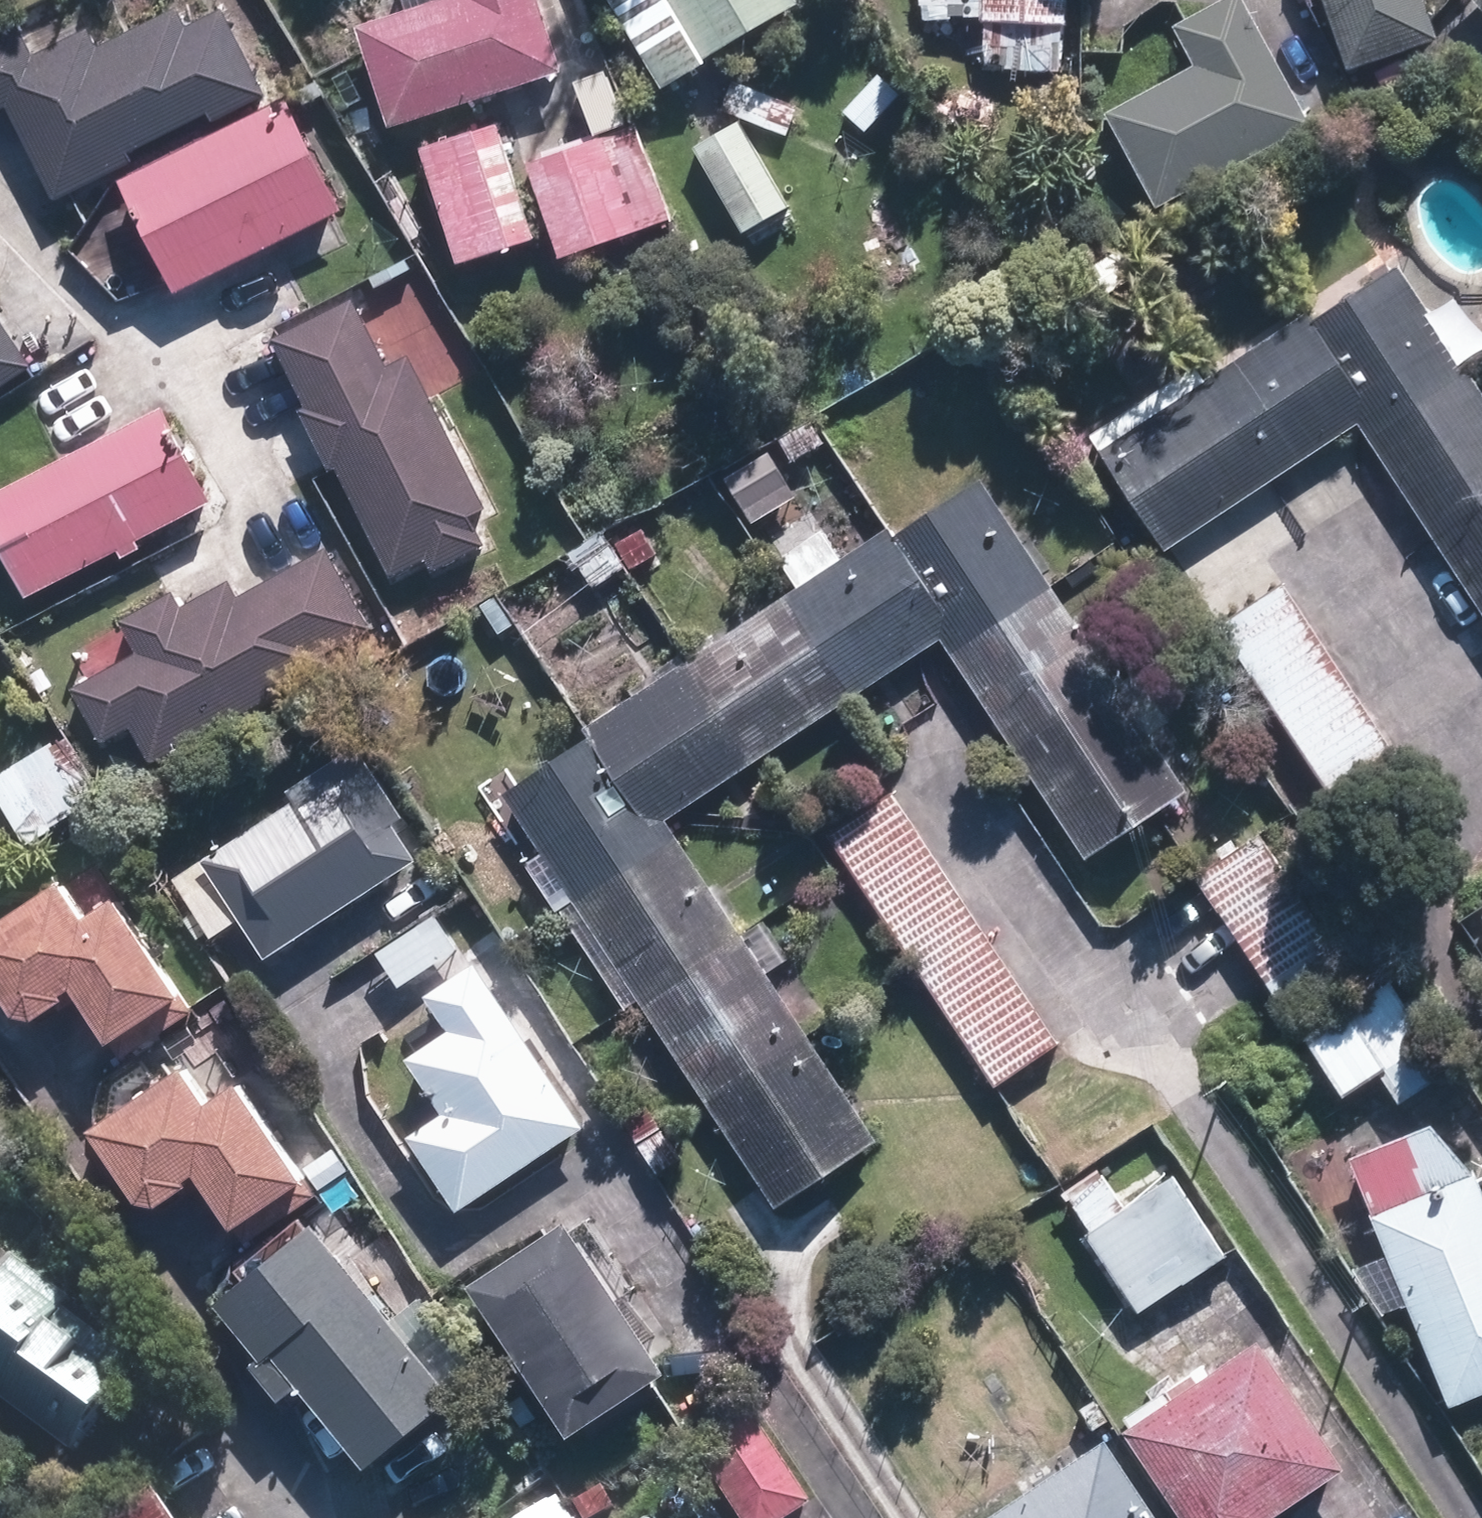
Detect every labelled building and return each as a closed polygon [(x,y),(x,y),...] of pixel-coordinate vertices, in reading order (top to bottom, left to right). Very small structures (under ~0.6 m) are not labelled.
[(559,69),(536,0),(422,0),(354,22),(386,125),(559,69)] [(657,93),(701,67),(699,64),(793,9),(787,0),(603,0),(657,93)] [(1062,0),(975,0),(974,17),(979,17),(977,61),(1057,64),(1057,20),(1061,20),(1062,0)] [(1304,119),(1240,0),(1202,0),(1164,20),(1185,61),(1097,108),(1148,203),(1304,119)] [(1418,0),(1317,0),(1338,63),(1429,32),(1418,0)] [(1481,14),(1481,0),(1469,0),(1481,14)] [(53,192),(263,86),(225,9),(189,27),(179,8),(101,47),(92,28),(37,56),(22,26),(0,37),(0,113),(10,107),(53,192)] [(858,127),(894,89),(872,70),(837,108),(858,127)] [(717,106),(783,131),(794,103),(728,77),(717,106)] [(174,295),(344,211),(289,99),(119,183),(174,295)] [(682,143),(733,233),(735,232),(744,247),(785,222),(776,207),(784,203),(734,113),(682,143)] [(632,123),(520,163),(553,257),(665,217),(632,123)] [(528,237),(493,124),(418,148),(453,261),(528,237)] [(1134,274),(1119,249),(1094,265),(1110,289),(1134,274)] [(1306,316),(1301,308),(1093,445),(1160,548),(1351,422),(1481,620),(1481,401),(1389,261),(1306,316)] [(486,508),(409,355),(387,365),(355,301),(274,343),(306,406),(299,410),(330,473),(338,469),(392,576),(426,559),(432,571),(485,544),(471,516),(486,508)] [(34,370),(0,317),(0,391),(34,370)] [(212,507),(163,410),(0,492),(0,556),(24,602),(212,507)] [(729,499),(762,478),(748,457),(715,477),(729,499)] [(662,827),(938,644),(1081,861),(1182,794),(978,483),(894,538),(889,529),(576,735),(582,744),(498,799),(770,1209),(871,1143),(662,827)] [(635,523),(607,540),(623,567),(651,550),(635,523)] [(596,580),(617,567),(601,539),(578,553),(596,580)] [(328,656),(375,629),(329,549),(241,598),(231,581),(183,608),(174,594),(122,623),(140,655),(73,692),(104,747),(133,730),(153,765),(332,664),(328,656)] [(1276,579),(1211,622),(1358,846),(1421,805),(1276,579)] [(490,642),(512,627),(493,600),(472,615),(490,642)] [(82,811),(76,802),(95,790),(61,741),(46,748),(0,774),(0,814),(18,846),(82,811)] [(259,962),(410,861),(387,828),(399,821),(350,747),(280,793),(285,802),(166,880),(206,940),(233,923),(259,962)] [(887,788),(820,831),(987,1083),(1054,1039),(887,788)] [(1188,873),(1282,1015),(1366,959),(1343,925),(1325,936),(1255,830),(1188,873)] [(0,920),(0,993),(14,1015),(34,1017),(61,1000),(62,995),(73,988),(121,1063),(194,1017),(116,897),(84,917),(59,881),(0,920)] [(394,991),(454,953),(462,965),(489,948),(461,904),(433,922),(431,919),(372,956),(394,991)] [(578,1130),(468,965),(417,998),(440,1033),(398,1062),(434,1116),(401,1139),(450,1214),(578,1130)] [(1390,1100),(1443,1065),(1384,976),(1296,1033),(1334,1093),(1370,1070),(1390,1100)] [(205,1101),(182,1064),(88,1124),(136,1198),(156,1200),(182,1182),(184,1178),(194,1171),(243,1245),(315,1199),(238,1080),(205,1101)] [(639,1142),(663,1127),(648,1104),(625,1119),(639,1142)] [(1423,1121),(1343,1154),(1366,1209),(1362,1210),(1442,1401),(1481,1385),(1481,1206),(1466,1168),(1463,1169),(1423,1121)] [(1126,1208),(1102,1172),(1066,1195),(1089,1231),(1085,1234),(1136,1312),(1227,1252),(1176,1175),(1126,1208)] [(662,1370),(561,1220),(462,1286),(563,1436),(662,1370)] [(364,1470),(452,1399),(311,1227),(211,1308),(259,1366),(271,1356),(364,1470)] [(131,1354),(59,1301),(65,1293),(3,1247),(0,1251),(0,1397),(64,1445),(131,1354)] [(1123,1428),(1182,1517),(1266,1517),(1341,1469),(1256,1342),(1123,1428)] [(805,1503),(739,1399),(682,1435),(735,1517),(781,1517),(805,1503)] [(1109,1422),(1094,1399),(1079,1408),(1095,1431),(1109,1422)] [(1103,1439),(982,1517),(1155,1517),(1103,1439)] [(105,1517),(171,1517),(151,1488),(105,1517)] [(547,1507),(531,1517),(555,1517),(547,1507)]
